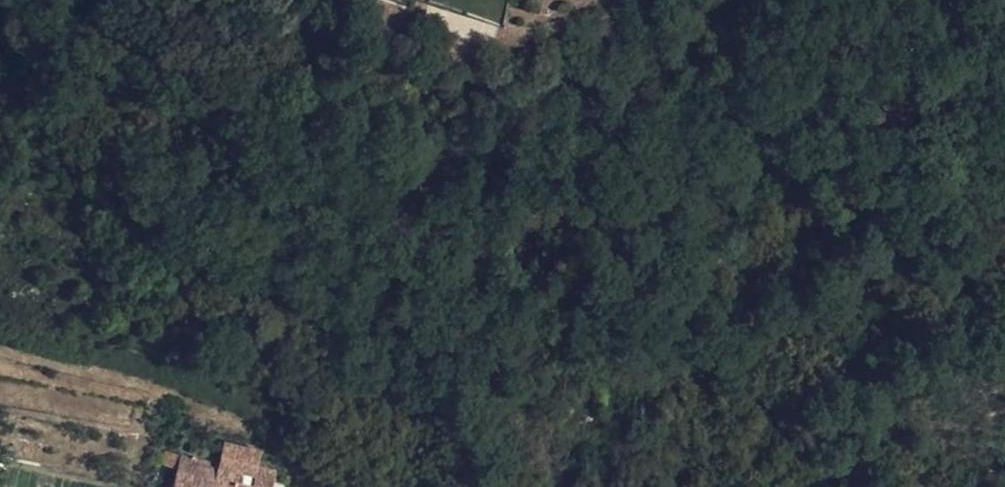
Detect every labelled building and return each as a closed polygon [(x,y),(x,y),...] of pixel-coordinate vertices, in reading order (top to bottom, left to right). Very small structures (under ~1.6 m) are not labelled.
[(175,484),(189,486),(273,486),(276,471),(259,466),(261,452),(225,444),(220,464),(181,455),(178,468),(175,484)] [(157,462),(178,468),(181,455),(164,451),(157,462)]
